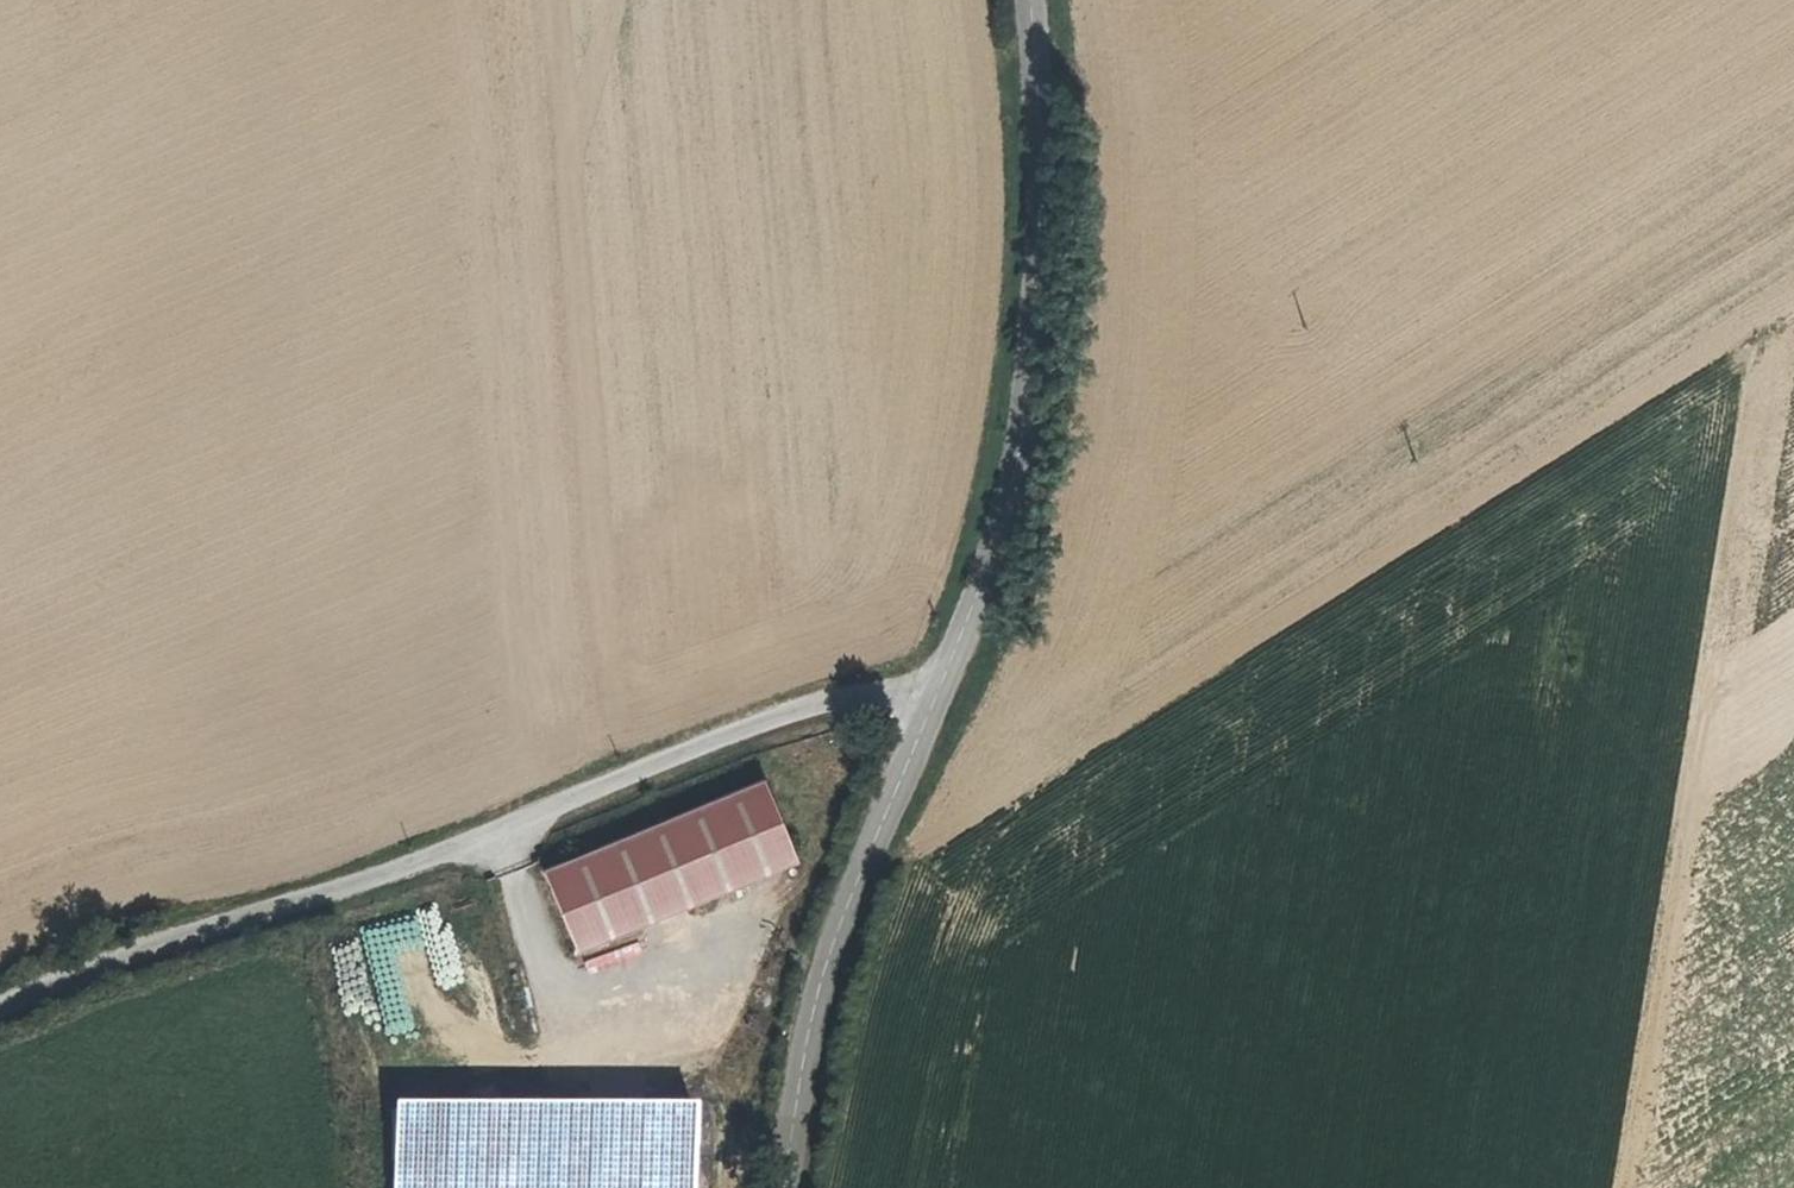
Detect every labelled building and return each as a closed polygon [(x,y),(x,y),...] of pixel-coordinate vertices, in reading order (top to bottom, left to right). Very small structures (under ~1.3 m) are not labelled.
[(764,787),(545,872),(578,955),(797,869),(764,787)]
